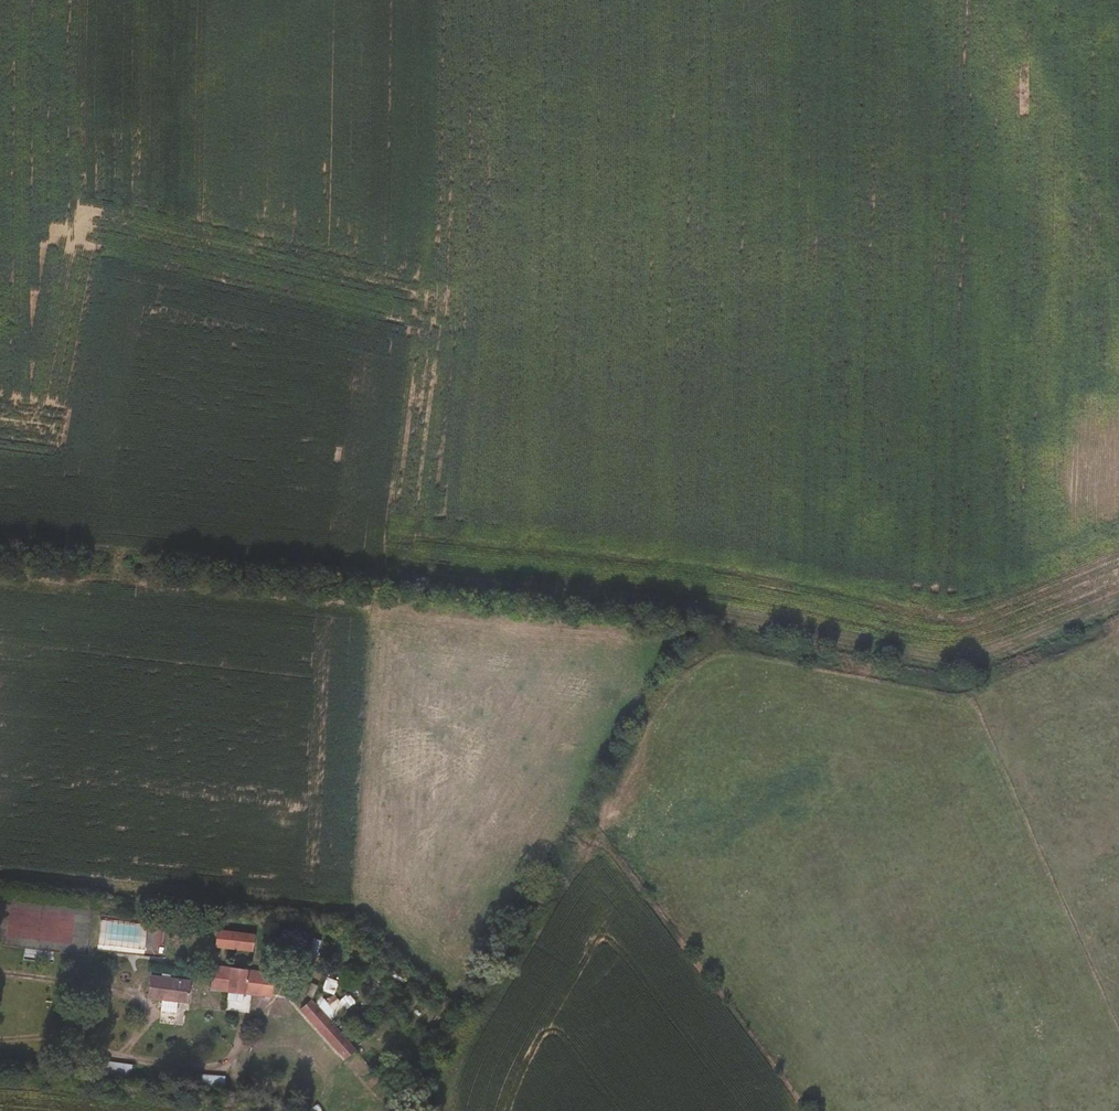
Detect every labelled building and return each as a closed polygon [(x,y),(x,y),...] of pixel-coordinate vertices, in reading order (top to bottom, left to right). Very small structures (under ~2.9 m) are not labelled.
[(216,949),(255,954),(258,935),(219,930),(216,949)] [(211,991),(273,1000),(277,975),(215,966),(211,991)] [(147,996),(188,1002),(191,979),(151,973),(147,996)] [(333,994),(338,982),(324,977),(319,989),(333,994)] [(355,1051),(311,1000),(300,1009),(344,1060),(355,1051)] [(106,1077),(131,1078),(131,1064),(107,1063),(106,1077)]
